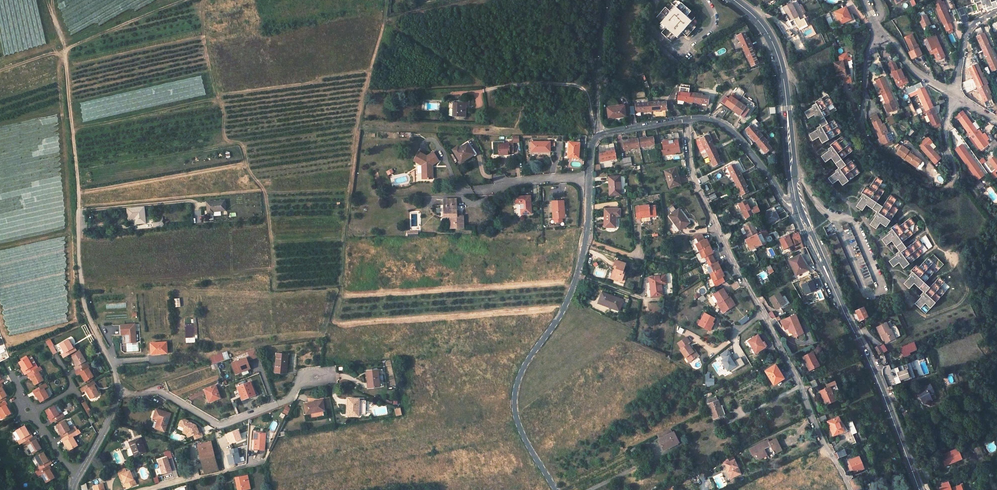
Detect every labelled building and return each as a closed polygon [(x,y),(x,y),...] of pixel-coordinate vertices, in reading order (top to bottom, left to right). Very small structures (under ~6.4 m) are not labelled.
[(975,4),(981,2),(983,9),(986,8),(987,11),(993,9),(996,8),(996,4),(996,0),(974,0),(975,4)] [(665,8),(656,17),(661,22),(660,23),(665,28),(661,33),(671,41),(675,36),(676,37),(681,32),(685,28),(690,22),(694,18),(689,13),(690,12),(680,3),(676,8),(672,4),(667,10),(665,8)] [(791,3),(783,7),(790,20),(798,15),(791,3)] [(843,3),(834,8),(836,11),(835,12),(840,24),(851,19),(846,7),(845,7),(843,3)] [(951,22),(945,7),(937,10),(944,25),(943,26),(945,31),(952,28),(950,22),(951,22)] [(966,14),(964,11),(958,14),(962,23),(967,21),(964,15),(966,14)] [(930,24),(926,14),(918,17),(923,27),(930,24)] [(685,28),(690,33),(695,27),(690,22),(685,28)] [(901,33),(897,27),(893,29),(896,33),(899,38),(902,37),(901,33)] [(685,28),(681,32),(686,36),(690,33),(685,28)] [(984,33),(982,34),(980,28),(975,30),(977,36),(976,36),(992,71),(996,69),(996,63),(993,53),(994,52),(991,45),(989,46),(984,33)] [(752,45),(750,40),(748,41),(744,32),(737,35),(744,49),(752,45)] [(921,54),(913,36),(906,39),(911,51),(909,52),(911,58),(921,54)] [(944,56),(935,36),(927,39),(927,37),(923,39),(924,41),(920,42),(923,47),(926,46),(930,55),(934,53),(936,59),(944,56)] [(744,49),(751,65),(758,62),(753,51),(754,50),(752,45),(744,49)] [(850,77),(846,61),(850,60),(850,58),(848,58),(847,54),(837,56),(839,62),(833,63),(838,80),(843,78),(849,77),(850,77)] [(894,61),(888,63),(898,84),(904,82),(906,81),(904,77),(900,69),(898,70),(894,61)] [(981,76),(976,65),(968,68),(984,102),(989,100),(991,99),(982,79),(984,79),(983,75),(981,76)] [(906,76),(904,77),(906,81),(904,82),(898,84),(899,86),(908,82),(906,76)] [(897,108),(883,77),(875,80),(880,90),(877,91),(878,94),(881,92),(886,104),(884,105),(887,112),(897,108)] [(916,90),(914,85),(905,88),(908,96),(910,95),(909,93),(912,92),(916,90)] [(925,110),(933,107),(924,87),(916,90),(918,94),(925,110)] [(694,93),(689,92),(688,93),(679,91),(677,99),(693,102),(694,93)] [(693,102),(708,104),(709,96),(699,95),(699,93),(694,93),(693,102)] [(721,101),(732,109),(738,101),(737,101),(739,98),(732,93),(730,96),(729,95),(727,97),(725,96),(721,101)] [(836,110),(827,94),(815,101),(816,105),(804,112),(808,118),(814,115),(821,127),(808,134),(812,141),(818,137),(822,143),(841,132),(832,117),(826,120),(824,117),(836,110)] [(651,111),(667,109),(666,102),(656,103),(656,101),(650,102),(651,111)] [(732,109),(744,117),(748,111),(744,109),(746,106),(738,101),(732,109)] [(466,102),(452,102),(452,116),(465,117),(466,102)] [(650,102),(645,102),(645,103),(635,104),(636,112),(651,111),(650,102)] [(608,118),(626,116),(624,105),(607,107),(608,118)] [(940,122),(933,107),(925,110),(922,112),(922,114),(926,112),(932,125),(940,122)] [(966,137),(970,135),(976,130),(979,128),(974,121),(972,123),(962,111),(954,117),(957,120),(958,119),(968,132),(964,134),(966,137)] [(891,140),(893,140),(889,133),(888,133),(884,123),(882,124),(880,119),(879,120),(876,114),(871,116),(873,122),(872,123),(879,139),(875,141),(877,146),(883,144),(891,140)] [(895,122),(892,115),(885,118),(889,125),(895,122)] [(763,135),(759,131),(758,132),(751,124),(746,129),(756,141),(763,135)] [(981,136),(976,130),(970,135),(981,150),(981,149),(982,151),(984,149),(983,148),(985,147),(986,148),(988,146),(987,145),(985,141),(988,139),(983,134),(981,136)] [(663,156),(680,152),(676,132),(661,135),(664,150),(662,151),(663,156)] [(712,144),(707,135),(696,140),(702,154),(707,152),(715,148),(713,143),(712,144)] [(756,141),(766,153),(772,148),(765,141),(766,140),(763,135),(756,141)] [(640,147),(655,144),(653,136),(643,138),(643,137),(638,138),(640,147)] [(853,150),(842,136),(830,144),(832,147),(821,156),(825,162),(830,158),(839,169),(828,178),(832,184),(838,179),(842,185),(860,172),(849,158),(843,162),(841,159),(853,150)] [(918,145),(934,163),(939,158),(936,155),(937,154),(933,149),(936,146),(927,137),(918,145)] [(638,138),(633,139),(633,140),(623,142),(625,150),(640,147),(638,138)] [(500,142),(495,142),(495,145),(498,145),(498,155),(510,154),(510,152),(514,152),(513,141),(509,141),(510,143),(500,144),(500,142)] [(550,142),(532,141),(531,151),(550,151),(550,142)] [(580,143),(569,142),(568,157),(578,158),(580,143)] [(458,146),(453,149),(462,162),(473,155),(470,150),(472,149),(467,143),(460,148),(458,146)] [(616,158),(613,143),(608,144),(609,147),(605,148),(606,152),(599,153),(601,161),(616,158)] [(984,175),(962,144),(955,149),(977,180),(978,180),(984,175)] [(921,161),(910,153),(911,151),(902,145),(896,153),(916,168),(917,168),(919,169),(920,169),(924,165),(924,163),(921,161)] [(709,156),(714,166),(721,162),(716,153),(717,152),(715,148),(707,152),(709,156)] [(427,156),(419,152),(414,160),(422,165),(423,174),(425,173),(426,178),(433,178),(432,165),(439,161),(433,152),(427,156)] [(991,173),(988,175),(992,180),(996,177),(996,175),(995,172),(996,170),(996,168),(996,158),(995,155),(986,162),(983,158),(979,161),(981,165),(984,163),(991,173)] [(623,167),(632,165),(630,158),(621,159),(623,167)] [(743,177),(740,172),(739,173),(735,164),(728,167),(735,181),(743,177)] [(665,171),(670,187),(679,184),(677,176),(678,176),(676,168),(665,171)] [(610,195),(624,194),(623,176),(609,177),(610,195)] [(883,181),(876,176),(868,188),(865,186),(861,192),(864,194),(856,206),(862,210),(866,205),(878,212),(869,224),(876,229),(880,223),(886,227),(898,209),(892,205),(896,199),(890,194),(882,206),(876,202),(884,190),(878,186),(883,181)] [(735,181),(742,195),(748,191),(744,182),(745,181),(743,177),(735,181)] [(769,204),(776,200),(773,194),(766,198),(769,204)] [(530,196),(514,197),(515,203),(521,202),(521,204),(521,214),(531,213),(530,196)] [(456,211),(456,199),(443,199),(444,216),(452,216),(452,228),(463,228),(463,215),(459,216),(459,211),(456,211)] [(225,200),(206,201),(207,214),(213,213),(214,216),(221,215),(220,211),(226,210),(225,200)] [(750,209),(746,200),(739,204),(746,218),(760,211),(757,206),(752,209),(750,209)] [(552,201),(553,218),(555,218),(562,217),(563,217),(562,210),(564,209),(564,201),(552,201)] [(650,215),(656,214),(655,206),(649,206),(649,205),(636,206),(638,219),(641,218),(641,217),(650,216),(650,215)] [(135,218),(135,223),(145,222),(144,207),(128,208),(128,216),(135,215),(135,218)] [(775,207),(768,210),(770,214),(765,216),(768,223),(781,216),(780,214),(779,214),(775,207)] [(605,227),(616,227),(616,215),(620,215),(620,209),(605,209),(605,227)] [(684,215),(679,209),(670,216),(680,230),(688,224),(683,216),(684,215)] [(914,224),(910,217),(899,226),(897,223),(891,227),(893,230),(881,239),(886,245),(891,241),(900,252),(889,261),(893,266),(899,262),(903,268),(920,255),(916,249),(922,245),(917,239),(906,248),(901,242),(913,233),(909,228),(914,224)] [(743,228),(748,238),(758,233),(753,223),(743,228)] [(873,282),(848,223),(842,226),(867,285),(873,282)] [(793,224),(785,229),(787,233),(795,229),(793,224)] [(789,234),(780,239),(785,248),(792,244),(793,245),(801,242),(798,233),(789,235),(789,234)] [(859,289),(835,233),(829,235),(853,291),(859,289)] [(705,248),(707,247),(708,247),(708,246),(710,246),(708,242),(707,239),(705,239),(703,240),(700,234),(694,234),(699,242),(696,244),(699,251),(700,250),(702,249),(705,248)] [(762,244),(757,234),(745,240),(751,250),(762,244)] [(699,251),(703,258),(706,256),(708,261),(712,259),(710,254),(712,253),(713,252),(712,249),(710,246),(708,246),(708,247),(707,247),(705,248),(702,249),(700,250),(699,251)] [(796,275),(807,270),(800,255),(789,260),(796,275)] [(933,262),(928,257),(918,267),(915,265),(910,270),(913,272),(903,283),(909,288),(914,283),(924,293),(914,303),(920,308),(925,303),(930,308),(945,292),(940,287),(944,282),(939,277),(929,287),(924,282),(934,272),(928,267),(933,262)] [(714,272),(718,270),(719,270),(720,269),(722,268),(719,264),(718,261),(716,262),(715,263),(712,259),(708,261),(710,265),(707,266),(711,273),(714,272)] [(613,278),(623,281),(626,271),(624,271),(627,263),(616,260),(613,268),(614,268),(616,269),(613,278)] [(718,270),(714,272),(711,273),(714,280),(717,279),(720,284),(724,281),(721,277),(723,276),(725,275),(723,272),(722,268),(720,269),(719,270),(718,270)] [(667,283),(666,275),(649,277),(652,296),(663,294),(662,284),(667,283)] [(812,280),(802,285),(806,294),(816,290),(812,280)] [(715,294),(719,301),(718,303),(724,311),(733,306),(727,297),(729,296),(724,288),(715,294)] [(623,299),(603,292),(598,303),(611,307),(612,306),(620,309),(623,299)] [(776,309),(786,304),(779,292),(769,297),(776,309)] [(735,304),(730,296),(729,296),(727,297),(733,306),(735,304)] [(854,312),(855,313),(856,312),(860,320),(867,316),(863,307),(854,312)] [(708,330),(712,322),(713,323),(715,318),(705,313),(699,325),(708,330)] [(801,328),(796,314),(781,320),(786,332),(789,333),(793,332),(795,336),(800,334),(798,329),(801,328)] [(741,325),(748,319),(745,316),(738,322),(741,325)] [(886,342),(895,338),(892,332),(890,328),(889,328),(886,323),(876,327),(880,335),(882,334),(886,342)] [(136,342),(135,324),(121,325),(122,334),(126,334),(127,342),(136,342)] [(194,324),(186,324),(186,337),(195,337),(194,324)] [(762,342),(758,334),(748,340),(756,352),(765,346),(762,342)] [(75,350),(73,346),(71,347),(67,338),(58,343),(63,352),(60,354),(62,358),(75,350)] [(693,352),(688,345),(690,344),(691,343),(687,338),(678,344),(682,349),(680,350),(685,358),(686,358),(688,356),(691,361),(698,356),(695,351),(693,352)] [(44,340),(48,347),(52,354),(55,352),(48,339),(44,340)] [(765,346),(756,352),(755,353),(756,355),(769,347),(765,341),(762,342),(765,346)] [(167,342),(151,343),(152,354),(167,353),(167,342)] [(916,349),(913,342),(900,347),(904,356),(910,354),(909,352),(916,349)] [(256,349),(248,352),(250,356),(232,363),(236,374),(251,368),(248,361),(258,356),(256,349)] [(718,359),(725,371),(734,366),(728,355),(730,354),(727,349),(718,354),(721,358),(718,359)] [(87,365),(88,364),(86,360),(85,361),(79,350),(70,355),(76,365),(72,367),(75,371),(87,365)] [(212,365),(230,359),(228,352),(209,358),(212,365)] [(810,370),(819,365),(812,352),(804,356),(807,362),(806,363),(810,370)] [(286,373),(288,355),(277,354),(275,366),(278,366),(277,372),(286,373)] [(38,366),(36,362),(33,364),(28,356),(19,361),(24,369),(23,370),(25,374),(27,373),(38,366)] [(909,362),(906,363),(911,376),(900,380),(900,382),(914,377),(911,367),(909,362)] [(906,363),(890,369),(895,384),(900,382),(900,380),(911,376),(906,363)] [(778,369),(775,364),(765,370),(774,384),(783,378),(777,369),(778,369)] [(27,373),(29,376),(30,375),(35,384),(44,379),(39,370),(42,369),(40,365),(38,366),(27,373)] [(74,372),(75,375),(79,374),(83,382),(92,377),(87,369),(89,368),(87,365),(75,371),(74,372)] [(378,370),(367,371),(368,381),(369,381),(370,388),(380,387),(378,370)] [(709,385),(714,384),(714,377),(709,377),(709,372),(705,374),(705,387),(709,385)] [(839,391),(834,381),(826,384),(827,387),(820,391),(826,405),(836,400),(833,393),(839,391)] [(33,389),(34,393),(36,392),(41,400),(49,395),(45,387),(48,385),(46,382),(33,389)] [(80,389),(81,392),(85,390),(89,399),(98,394),(93,386),(95,385),(93,382),(80,389)] [(251,382),(238,387),(242,399),(255,394),(251,382)] [(936,398),(930,384),(917,390),(923,403),(936,398)] [(216,385),(205,389),(210,402),(220,398),(216,385)] [(359,399),(350,398),(350,408),(348,407),(348,416),(359,416),(359,414),(366,414),(366,400),(359,400),(359,399)] [(3,417),(12,412),(7,404),(8,403),(6,400),(0,403),(0,412),(3,417)] [(323,400),(304,404),(306,414),(325,410),(323,400)] [(722,415),(719,406),(720,406),(718,400),(708,404),(713,419),(722,415)] [(46,409),(50,418),(49,418),(51,422),(64,415),(58,402),(46,409)] [(84,402),(81,404),(85,412),(89,411),(84,402)] [(165,431),(171,414),(156,409),(153,418),(158,420),(156,428),(165,431)] [(842,424),(839,417),(827,421),(829,425),(831,424),(832,427),(830,428),(833,435),(843,431),(840,424),(842,424)] [(75,430),(73,426),(70,428),(65,420),(56,425),(61,433),(60,434),(62,437),(74,431),(75,430)] [(198,429),(197,426),(188,422),(189,421),(185,420),(181,421),(179,425),(185,428),(184,430),(189,433),(191,437),(194,435),(196,440),(203,437),(200,428),(198,429)] [(12,434),(17,442),(19,446),(22,444),(27,441),(32,438),(30,434),(29,435),(24,427),(12,434)] [(670,428),(658,434),(660,438),(672,433),(670,428)] [(231,443),(242,439),(238,430),(226,435),(227,438),(229,438),(230,441),(231,443)] [(61,438),(63,442),(64,441),(68,449),(77,444),(73,436),(76,434),(74,431),(62,437),(61,438)] [(678,440),(674,432),(672,433),(660,438),(658,439),(663,450),(671,446),(670,444),(678,440)] [(265,449),(266,441),(266,433),(256,433),(256,440),(255,449),(265,449)] [(22,444),(25,448),(28,446),(33,454),(41,449),(36,440),(37,440),(35,436),(32,438),(27,441),(22,444)] [(140,438),(130,442),(135,456),(145,452),(140,438)] [(782,450),(776,438),(769,442),(767,443),(766,441),(749,449),(752,455),(756,453),(759,458),(767,454),(764,448),(770,445),(773,451),(772,451),(774,454),(782,450)] [(214,456),(210,443),(199,446),(202,459),(214,456)] [(228,455),(230,465),(241,462),(237,448),(230,449),(231,455),(228,455)] [(961,458),(957,448),(940,455),(944,464),(952,461),(953,462),(961,458)] [(837,458),(846,454),(845,451),(844,449),(834,453),(837,458)] [(52,463),(50,459),(49,460),(44,452),(35,457),(40,465),(37,467),(39,471),(49,464),(52,463)] [(202,459),(205,472),(217,469),(214,456),(202,459)] [(723,464),(725,464),(727,468),(730,475),(739,471),(732,456),(722,460),(723,464)] [(854,472),(864,468),(859,456),(849,460),(851,464),(848,465),(850,470),(853,469),(854,472)] [(170,457),(159,459),(162,474),(172,473),(170,457)] [(36,472),(39,476),(42,474),(47,482),(55,477),(50,469),(51,468),(49,464),(39,471),(36,472)] [(123,478),(125,483),(127,482),(129,487),(136,484),(134,479),(133,479),(130,470),(127,472),(125,467),(117,470),(119,475),(122,474),(123,478)] [(730,478),(740,473),(739,471),(730,475),(727,468),(725,469),(730,478)] [(248,475),(235,478),(238,489),(245,489),(251,489),(248,475)] [(960,485),(950,488),(948,482),(941,484),(942,487),(939,488),(940,489),(962,489),(960,485)]
